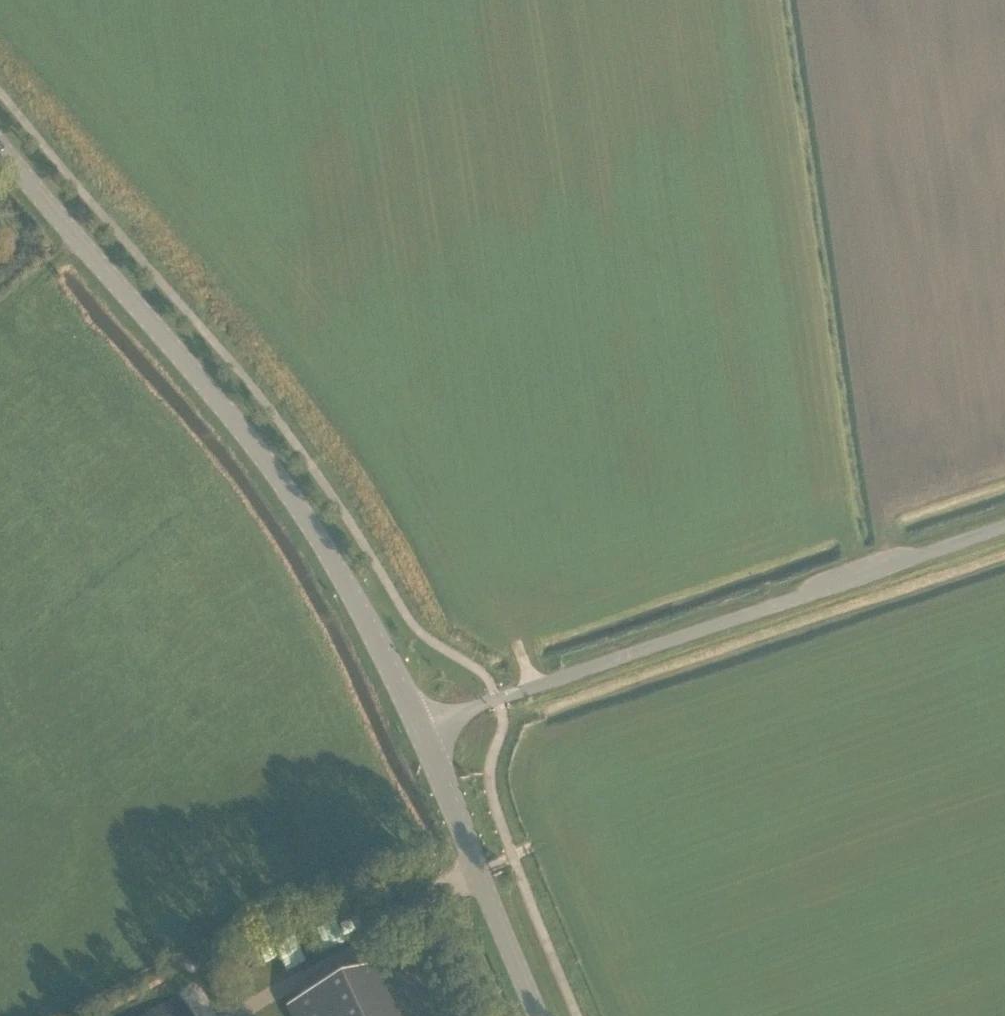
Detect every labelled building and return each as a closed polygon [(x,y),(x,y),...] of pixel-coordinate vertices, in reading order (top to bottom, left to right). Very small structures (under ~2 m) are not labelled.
[(287,1015),(397,1015),(374,968),(284,1010),(287,1015)]
